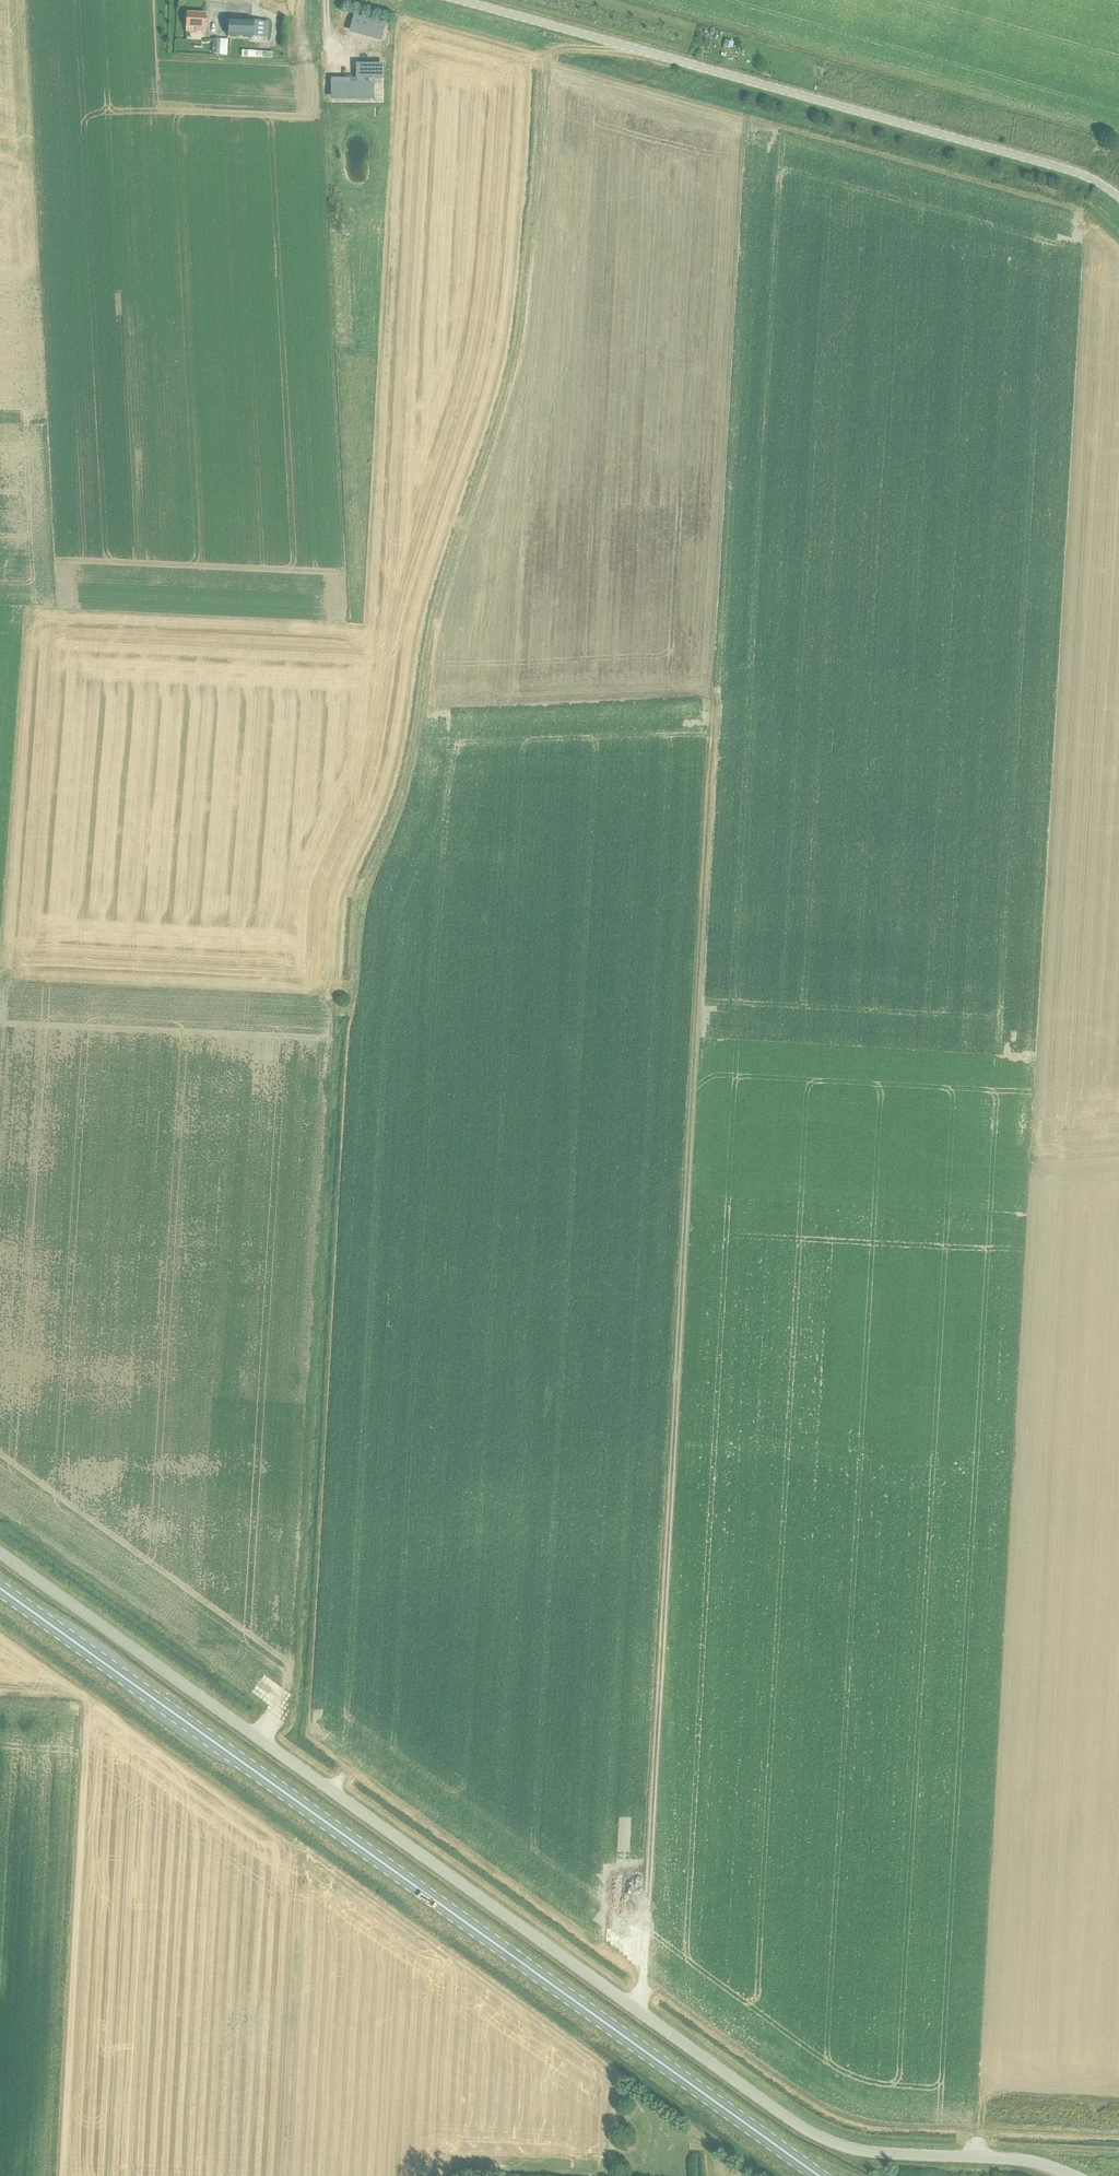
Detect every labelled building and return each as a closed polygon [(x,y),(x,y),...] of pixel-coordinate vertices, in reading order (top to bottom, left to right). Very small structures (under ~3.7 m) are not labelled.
[(186,32),(205,33),(205,14),(187,13),(186,32)] [(352,25),(350,30),(365,34),(375,37),(380,38),(384,24),(354,16),(352,25)] [(228,36),(267,38),(268,22),(228,20),(228,36)] [(350,45),(350,52),(359,53),(360,45),(350,45)] [(357,83),(332,82),(332,97),(351,95),(372,96),(372,82),(365,83),(365,79),(383,78),(383,66),(357,66),(357,83)]
